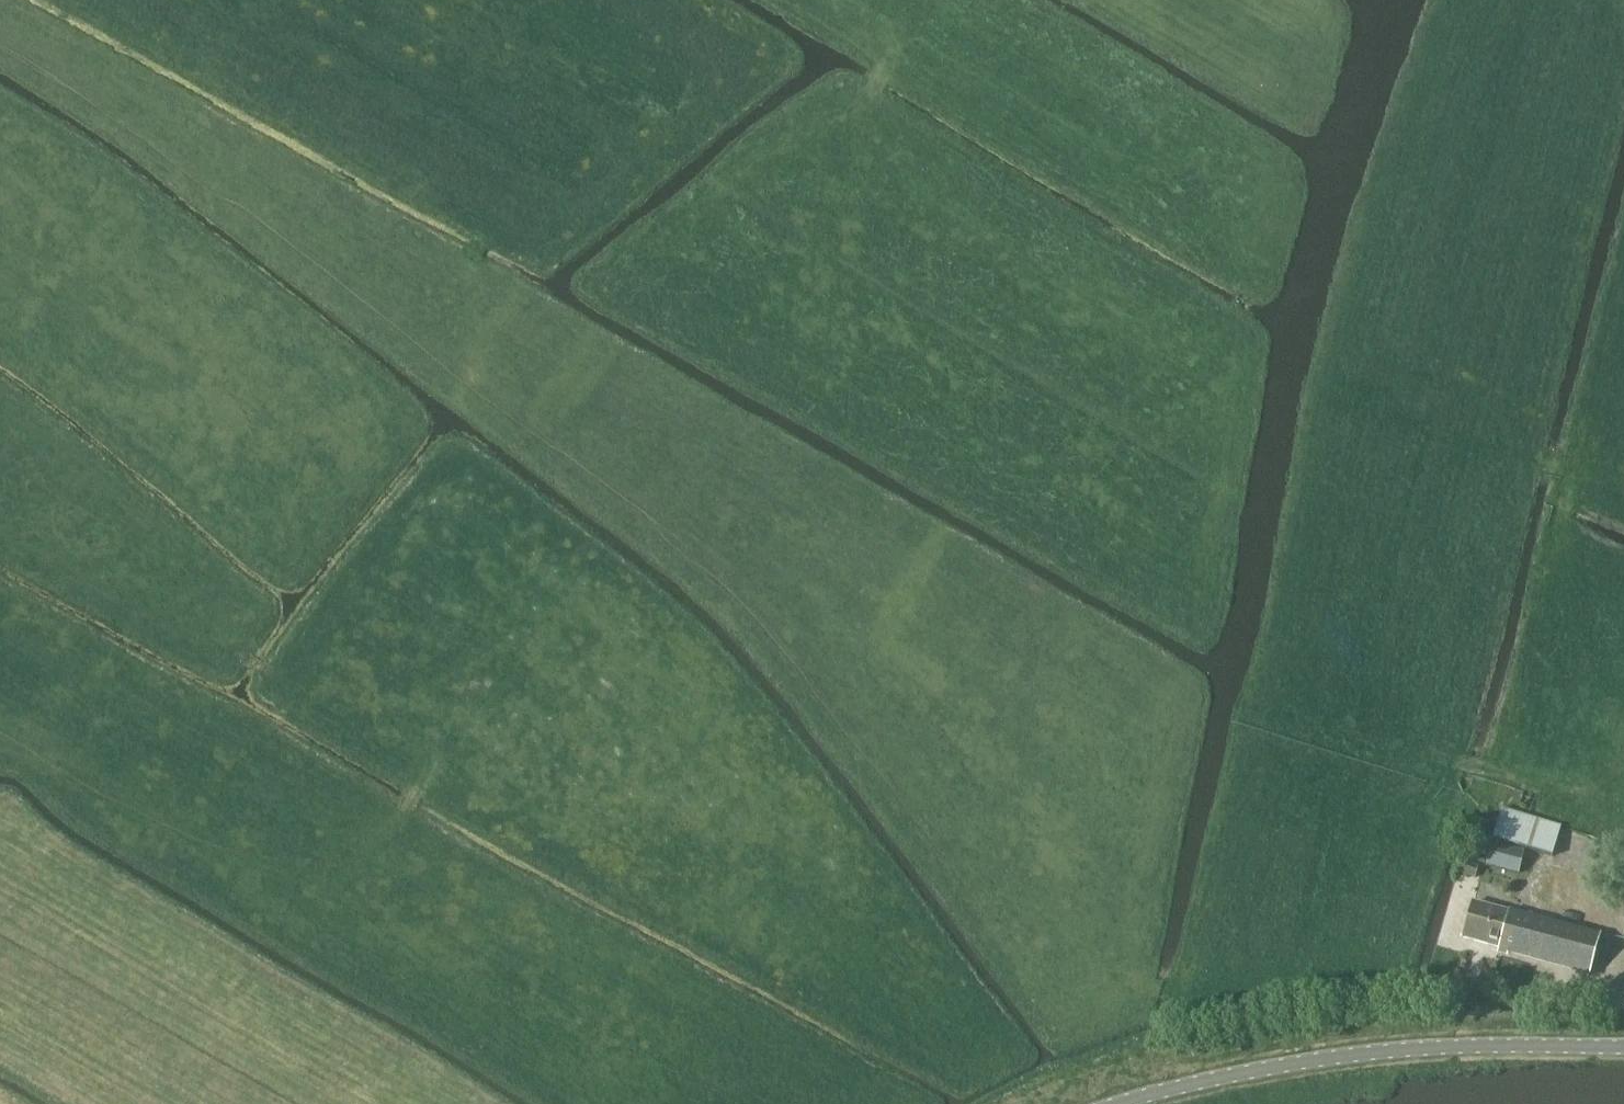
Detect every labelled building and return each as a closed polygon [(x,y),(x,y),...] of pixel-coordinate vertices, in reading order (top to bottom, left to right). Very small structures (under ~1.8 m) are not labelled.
[(1502,809),(1501,809),(1492,838),(1552,857),(1561,826),(1502,809)] [(1521,862),(1524,851),(1491,844),(1489,854),(1486,866),(1518,874),(1521,862)] [(1509,911),(1473,903),(1464,937),(1499,947),(1497,951),(1588,975),(1600,933),(1510,908),(1509,911)]
